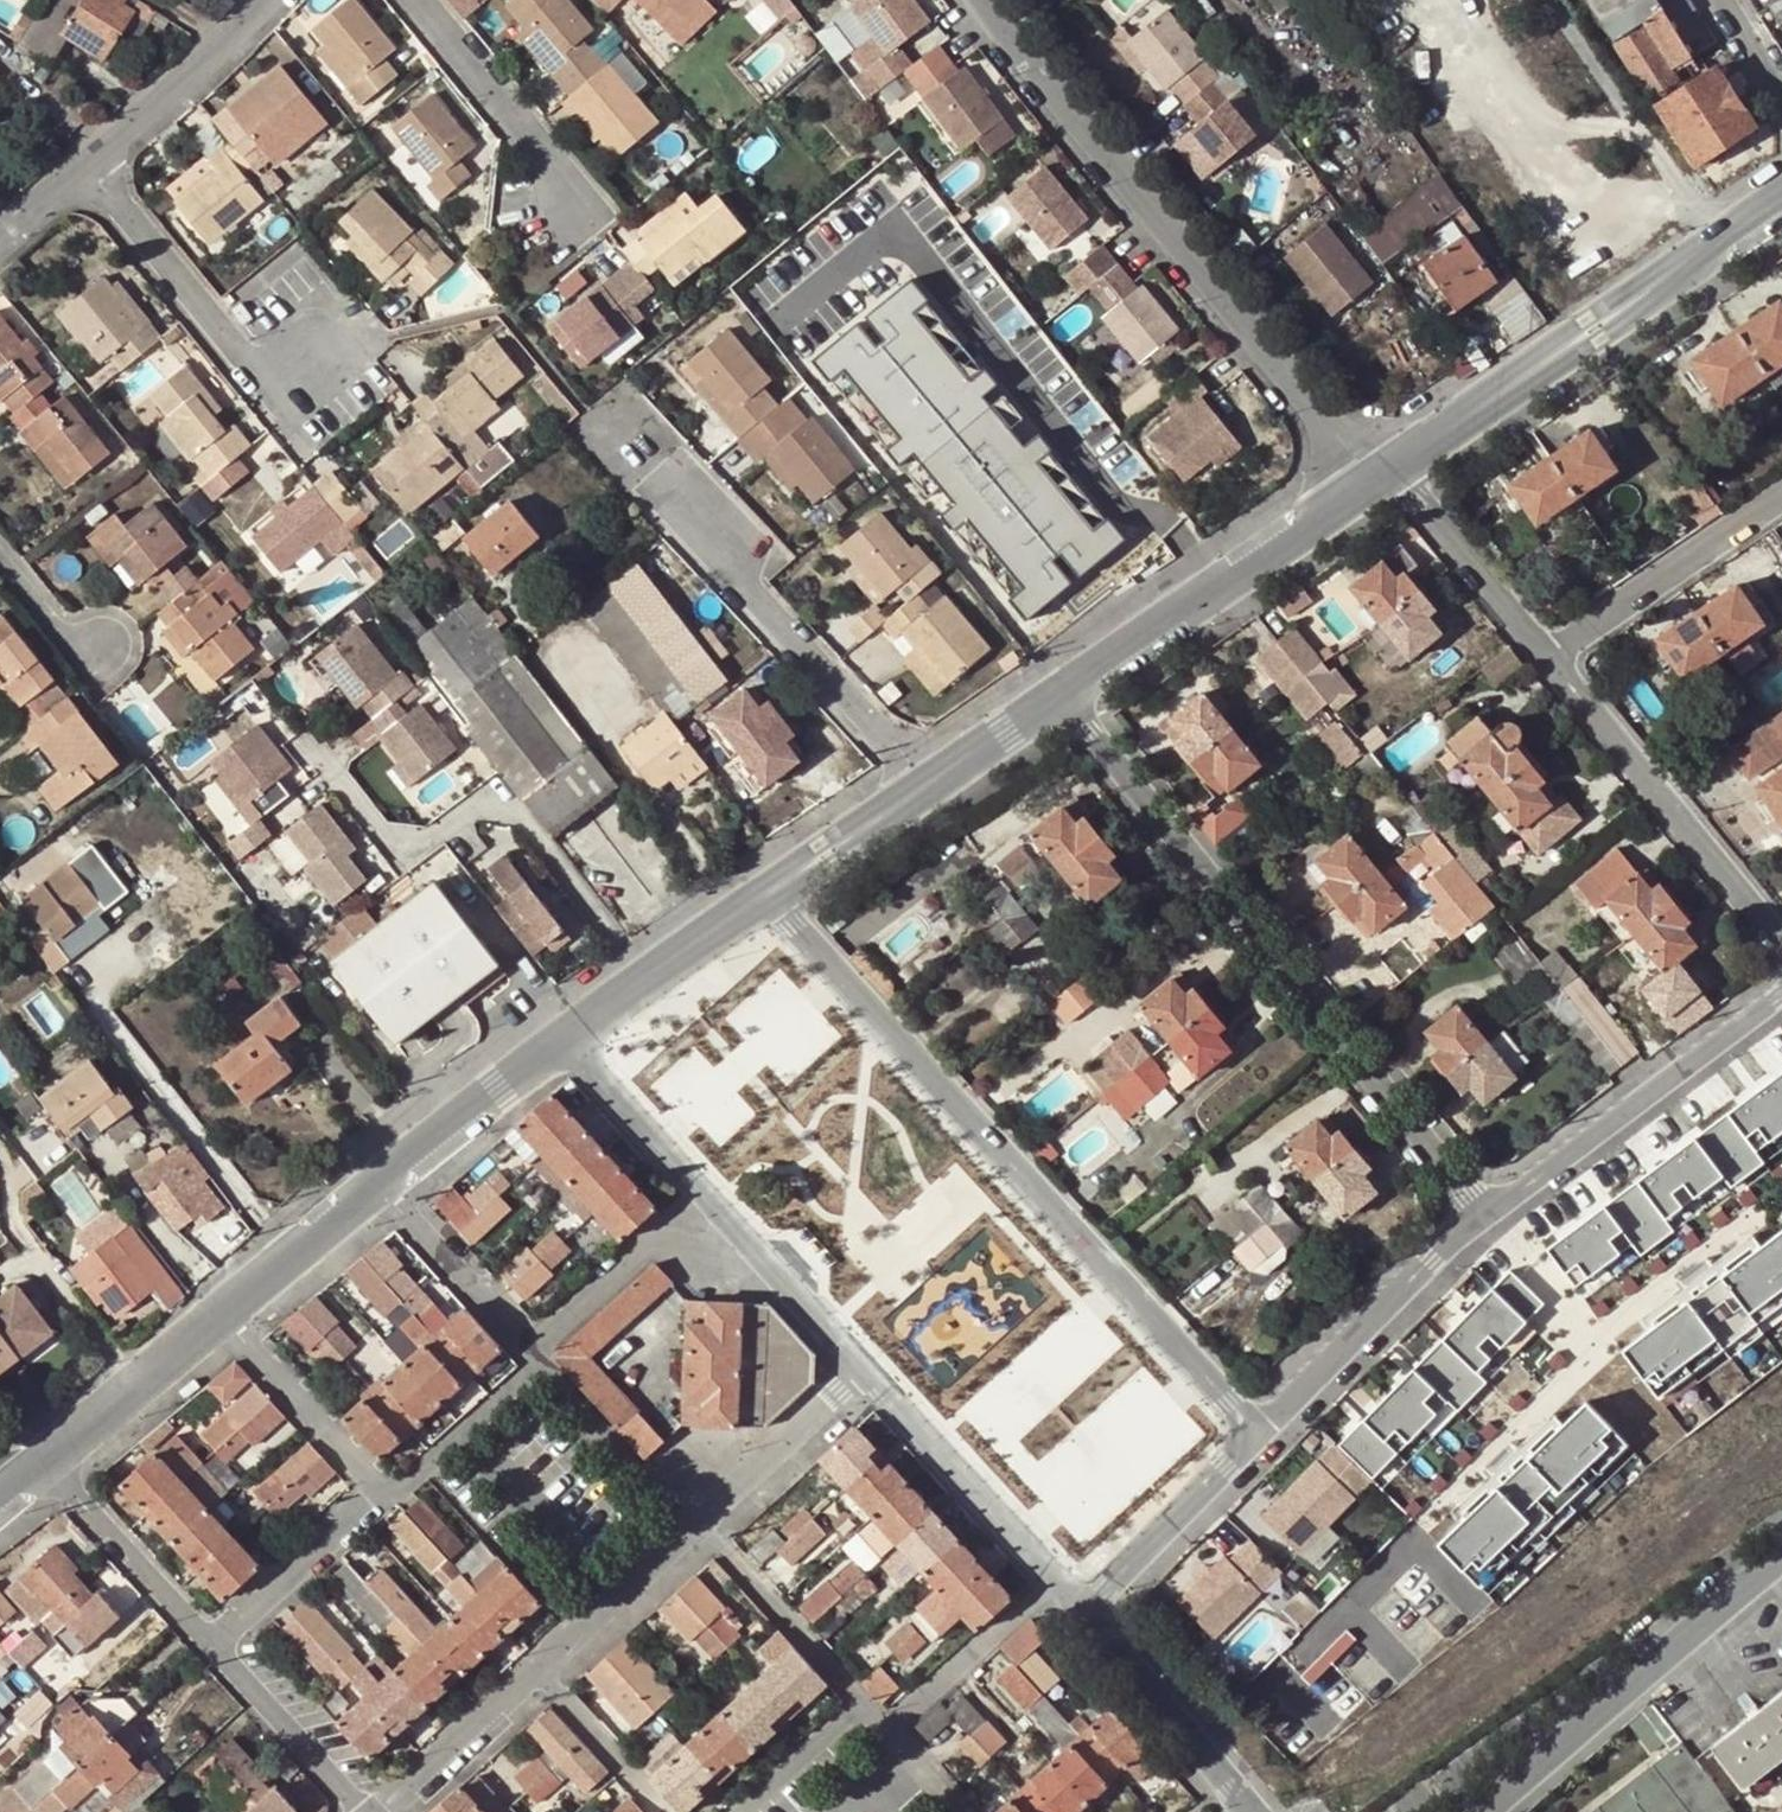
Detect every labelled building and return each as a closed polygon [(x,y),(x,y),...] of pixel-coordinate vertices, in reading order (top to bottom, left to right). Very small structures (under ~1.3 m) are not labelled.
[(40,11),(35,18),(61,34),(82,0),(47,0),(40,11)] [(67,38),(100,59),(114,37),(130,11),(119,4),(122,0),(82,0),(61,34),(67,38)] [(114,37),(131,49),(156,14),(132,0),(122,0),(119,4),(130,11),(114,37)] [(327,42),(358,78),(372,67),(383,57),(393,49),(352,0),(344,0),(313,26),(327,42)] [(460,14),(477,0),(449,0),(460,14)] [(572,91),(605,62),(615,53),(568,0),(507,0),(527,26),(546,50),(539,54),(545,61),(548,64),(582,36),(590,45),(556,74),(572,91)] [(659,18),(671,7),(685,19),(701,0),(640,0),(659,18)] [(693,27),(714,6),(708,0),(701,0),(685,19),(693,27)] [(912,67),(897,48),(929,24),(911,0),(859,0),(848,8),(886,57),(864,73),(879,92),(903,73),(912,67)] [(1204,20),(1219,9),(1212,0),(1194,0),(1190,2),(1204,20)] [(1281,11),(1297,0),(1273,0),(1281,11)] [(1651,99),(1680,80),(1672,68),(1693,54),(1662,6),(1659,0),(1587,0),(1651,99)] [(1769,5),(1781,25),(1781,0),(1777,0),(1769,5)] [(1170,79),(1184,98),(1211,78),(1219,72),(1204,53),(1206,52),(1168,3),(1132,31),(1128,34),(1146,58),(1166,83),(1170,79)] [(671,7),(659,18),(682,40),(693,27),(685,19),(671,7)] [(45,59),(50,62),(67,38),(61,34),(35,18),(19,43),(45,59)] [(1128,34),(1132,31),(1126,23),(1113,32),(1138,63),(1146,58),(1128,34)] [(519,31),(539,54),(546,50),(527,26),(519,31)] [(548,64),(556,74),(590,45),(582,36),(548,64)] [(358,78),(327,42),(316,50),(347,87),(358,78)] [(912,67),(903,73),(915,90),(951,64),(938,47),(912,67)] [(646,79),(620,49),(615,53),(605,62),(633,91),(646,79)] [(1685,86),(1656,106),(1695,165),(1757,127),(1773,116),(1760,96),(1732,56),(1685,86)] [(395,72),(383,57),(372,67),(383,82),(395,72)] [(233,139),(245,153),(261,140),(266,148),(299,119),(307,128),(325,113),(284,62),(217,118),(233,139)] [(572,91),(564,98),(576,112),(582,108),(599,129),(618,152),(656,120),(633,91),(605,62),(572,91)] [(951,64),(915,90),(922,99),(957,73),(951,64)] [(358,78),(347,87),(360,101),(383,82),(372,67),(358,78)] [(957,73),(922,99),(962,151),(977,140),(1002,121),(963,69),(957,73)] [(1253,132),(1211,78),(1184,98),(1182,100),(1197,119),(1190,124),(1217,160),(1253,132)] [(1651,99),(1656,106),(1685,86),(1680,80),(1651,99)] [(447,160),(456,152),(470,141),(427,89),(388,121),(404,141),(431,172),(447,160)] [(582,108),(576,112),(594,134),(599,129),(582,108)] [(299,119),(266,148),(275,156),(307,128),(299,119)] [(989,156),(1015,136),(1002,121),(977,140),(989,156)] [(875,128),(852,148),(863,160),(886,141),(875,128)] [(243,171),(253,164),(251,161),(245,153),(233,139),(212,157),(219,167),(180,198),(177,200),(211,241),(266,196),(243,171)] [(245,153),(251,161),(266,148),(261,140),(245,153)] [(396,148),(423,179),(431,172),(404,141),(396,148)] [(447,160),(460,175),(468,168),(456,152),(447,160)] [(219,167),(212,157),(210,155),(170,187),(180,198),(219,167)] [(431,172),(423,179),(436,195),(460,175),(447,160),(431,172)] [(1041,161),(1002,190),(1044,245),(1082,216),(1041,161)] [(261,174),(253,164),(243,171),(266,196),(274,189),(261,174)] [(1359,231),(1381,261),(1461,202),(1439,171),(1359,231)] [(337,216),(350,229),(367,245),(359,253),(382,275),(412,246),(402,235),(408,227),(367,186),(337,216)] [(635,239),(620,252),(628,262),(641,278),(656,265),(665,275),(698,250),(703,257),(741,228),(713,194),(697,206),(678,223),(673,216),(639,244),(635,239)] [(692,200),(673,216),(678,223),(697,206),(692,200)] [(1374,277),(1324,220),(1286,253),(1309,280),(1324,296),(1336,310),(1374,277)] [(367,245),(350,229),(342,236),(359,253),(367,245)] [(1495,279),(1474,250),(1462,234),(1423,261),(1458,309),(1497,281),(1495,279)] [(1064,272),(1079,292),(1089,283),(1117,262),(1102,242),(1064,272)] [(1482,245),(1474,250),(1495,279),(1503,273),(1482,245)] [(448,263),(432,248),(405,278),(419,293),(448,263)] [(638,300),(651,289),(641,278),(628,262),(615,273),(638,300)] [(1136,287),(1117,262),(1089,283),(1108,308),(1101,315),(1137,360),(1147,352),(1165,338),(1177,329),(1141,283),(1136,287)] [(441,309),(477,280),(464,263),(428,292),(441,309)] [(638,300),(615,273),(600,286),(623,313),(630,307),(638,300)] [(163,334),(149,317),(143,323),(115,289),(104,275),(63,307),(105,358),(112,353),(123,366),(163,334)] [(859,324),(814,359),(831,381),(847,369),(902,438),(887,449),(898,463),(913,452),(925,467),(996,411),(985,397),(999,385),(986,368),(971,380),(917,313),(931,301),(913,279),(866,316),(886,340),(878,347),(859,324)] [(1324,296),(1309,280),(1303,286),(1317,302),(1324,296)] [(121,283),(115,289),(143,323),(149,317),(121,283)] [(1534,321),(1543,315),(1519,283),(1490,304),(1513,335),(1534,321)] [(638,318),(630,307),(623,313),(600,286),(551,328),(582,364),(638,318)] [(1767,372),(1781,362),(1781,301),(1738,330),(1767,372)] [(55,384),(43,370),(34,359),(24,346),(0,315),(0,401),(3,404),(6,402),(18,415),(42,393),(55,384)] [(163,334),(169,341),(185,328),(179,321),(163,334)] [(719,420),(734,438),(756,420),(771,408),(772,407),(757,388),(768,379),(724,328),(686,360),(730,411),(719,420)] [(1729,398),(1767,372),(1738,330),(1692,360),(1721,403),(1729,398)] [(427,387),(413,400),(423,412),(429,419),(465,462),(478,450),(463,432),(501,402),(493,394),(523,369),(494,335),(451,370),(458,378),(449,385),(434,396),(427,387)] [(1173,347),(1165,338),(1147,352),(1155,361),(1173,347)] [(1472,338),(1458,348),(1472,370),(1487,360),(1472,338)] [(24,346),(34,359),(40,355),(30,341),(24,346)] [(730,411),(686,360),(675,370),(719,420),(730,411)] [(1767,372),(1776,385),(1781,381),(1781,362),(1767,372)] [(238,453),(254,441),(237,422),(228,428),(216,414),(209,405),(218,397),(188,363),(152,393),(169,414),(160,421),(192,459),(194,456),(211,476),(238,453)] [(442,377),(449,385),(458,378),(451,370),(442,377)] [(1208,387),(1195,371),(1165,396),(1178,411),(1150,434),(1186,477),(1212,455),(1236,434),(1201,393),(1208,387)] [(1776,385),(1767,372),(1729,398),(1738,411),(1776,385)] [(18,415),(13,418),(24,432),(28,429),(47,452),(51,449),(78,481),(110,454),(64,400),(54,407),(42,393),(18,415)] [(226,406),(218,397),(209,405),(216,414),(226,406)] [(756,420),(734,438),(748,455),(754,449),(784,424),(771,408),(756,420)] [(996,411),(925,467),(955,504),(939,516),(952,531),(965,521),(1021,589),(1005,601),(1023,624),(1083,576),(1064,552),(1071,546),(1092,571),(1126,543),(1107,519),(1091,532),(1035,463),(1050,451),(1038,436),(1024,447),(996,411)] [(399,444),(429,419),(423,412),(393,436),(399,444)] [(807,416),(790,431),(767,449),(794,482),(787,488),(804,508),(852,470),(807,416)] [(409,509),(465,462),(429,419),(399,444),(372,466),(409,509)] [(784,424),(754,449),(759,456),(767,449),(790,431),(784,424)] [(28,429),(24,432),(22,434),(40,457),(47,452),(28,429)] [(1551,456),(1578,496),(1617,469),(1590,430),(1551,456)] [(1236,434),(1212,455),(1218,462),(1242,441),(1236,434)] [(66,490),(78,481),(51,449),(47,452),(40,457),(66,490)] [(767,449),(759,456),(775,474),(787,488),(794,482),(767,449)] [(251,468),(238,453),(211,476),(202,483),(214,498),(251,468)] [(1538,522),(1578,496),(1551,456),(1511,482),(1538,522)] [(320,486),(345,518),(363,504),(333,469),(317,482),(320,486)] [(282,570),(345,518),(320,486),(317,482),(292,503),(279,514),(253,536),(282,570)] [(1708,491),(1715,502),(1721,498),(1713,487),(1708,491)] [(1709,507),(1715,502),(1708,491),(1702,495),(1709,507)] [(279,514),(292,503),(286,496),(273,507),(279,514)] [(461,538),(486,569),(501,556),(506,561),(537,536),(508,501),(461,538)] [(148,582),(150,580),(171,564),(191,548),(156,504),(129,526),(120,515),(98,533),(120,562),(126,556),(148,582)] [(915,592),(937,573),(913,545),(909,550),(877,513),(839,544),(855,561),(884,595),(894,588),(905,600),(915,592)] [(432,536),(442,549),(465,530),(454,518),(432,536)] [(120,562),(98,533),(92,539),(114,567),(120,562)] [(1402,545),(1384,560),(1397,578),(1406,571),(1407,571),(1417,562),(1402,545)] [(142,587),(148,582),(126,556),(120,562),(142,587)] [(501,556),(486,569),(490,574),(506,561),(501,556)] [(1352,587),(1379,621),(1420,589),(1407,571),(1406,571),(1397,578),(1384,560),(1352,587)] [(847,568),(876,602),(884,595),(855,561),(847,568)] [(636,562),(607,584),(674,673),(697,702),(726,679),(636,562)] [(187,592),(200,580),(191,569),(180,577),(171,564),(150,580),(159,590),(165,586),(177,600),(187,592)] [(177,600),(164,612),(176,627),(196,651),(220,679),(257,650),(235,620),(242,615),(232,603),(224,609),(200,580),(187,592),(177,600)] [(583,604),(649,691),(674,673),(607,584),(583,604)] [(1699,610),(1725,650),(1764,624),(1738,585),(1699,610)] [(1420,589),(1379,621),(1409,659),(1441,632),(1427,614),(1435,607),(1420,589)] [(397,591),(377,606),(428,674),(435,684),(501,771),(542,824),(608,775),(524,665),(515,653),(496,668),(451,611),(424,631),(397,591)] [(887,614),(881,618),(897,636),(900,632),(914,650),(945,684),(987,648),(941,596),(927,608),(915,592),(905,600),(887,614)] [(1557,611),(1564,606),(1556,595),(1549,600),(1557,611)] [(471,597),(451,611),(496,668),(515,653),(471,597)] [(847,627),(857,638),(881,618),(887,614),(876,602),(847,627)] [(1683,678),(1725,650),(1699,610),(1658,638),(1683,678)] [(29,728),(53,709),(41,691),(54,680),(0,615),(0,692),(29,728)] [(395,701),(414,685),(402,671),(397,676),(355,625),(315,658),(357,708),(363,705),(374,719),(395,701)] [(187,658),(196,651),(176,627),(168,635),(187,658)] [(1295,628),(1279,641),(1307,675),(1323,662),(1295,628)] [(1257,660),(1284,693),(1307,675),(1279,641),(1257,660)] [(945,684),(914,650),(906,656),(935,692),(945,684)] [(1323,662),(1307,675),(1327,700),(1343,688),(1323,662)] [(674,673),(649,691),(666,712),(673,720),(697,702),(674,673)] [(435,684),(428,674),(414,685),(422,695),(435,684)] [(1307,675),(1284,693),(1308,722),(1330,704),(1327,700),(1307,675)] [(754,703),(742,689),(710,713),(764,784),(797,759),(783,742),(792,735),(763,697),(754,703)] [(1177,741),(1194,761),(1234,730),(1204,692),(1172,718),(1185,734),(1177,741)] [(1452,707),(1444,697),(1433,706),(1441,715),(1452,707)] [(29,728),(18,737),(31,750),(37,746),(57,770),(36,786),(55,810),(115,761),(66,699),(53,709),(29,728)] [(407,715),(395,701),(374,719),(352,736),(374,765),(392,789),(451,744),(421,705),(407,715)] [(666,712),(638,734),(655,757),(671,778),(700,757),(673,720),(666,712)] [(1781,733),(1781,714),(1773,720),(1781,733)] [(1448,741),(1461,758),(1491,731),(1493,730),(1480,715),(1448,741)] [(1506,749),(1515,742),(1518,740),(1519,735),(1518,729),(1515,725),(1512,722),(1508,720),(1504,721),(1493,730),(1491,731),(1506,749)] [(1781,754),(1781,733),(1773,720),(1731,749),(1749,776),(1781,754)] [(240,809),(251,824),(257,819),(277,804),(266,789),(293,768),(258,723),(211,759),(223,775),(245,804),(240,809)] [(1339,772),(1362,754),(1335,723),(1314,740),(1339,772)] [(1234,730),(1194,761),(1205,775),(1197,782),(1212,800),(1227,787),(1230,790),(1262,764),(1234,730)] [(1491,794),(1531,762),(1515,742),(1506,749),(1491,731),(1461,758),(1486,788),(1491,794)] [(624,744),(658,788),(671,778),(655,757),(638,734),(624,744)] [(37,746),(31,750),(17,762),(36,786),(57,770),(37,746)] [(1695,764),(1700,770),(1713,761),(1707,754),(1695,764)] [(679,788),(708,767),(700,757),(671,778),(679,788)] [(1713,761),(1700,770),(1704,774),(1716,764),(1713,761)] [(1580,821),(1531,762),(1491,794),(1540,854),(1580,821)] [(392,789),(374,765),(367,770),(385,794),(392,789)] [(1757,785),(1781,820),(1781,769),(1757,785)] [(217,779),(240,809),(245,804),(223,775),(217,779)] [(1076,795),(1064,805),(1079,823),(1087,816),(1088,817),(1092,814),(1076,795)] [(1197,817),(1219,844),(1253,816),(1238,797),(1217,816),(1210,806),(1197,817)] [(346,839),(319,802),(285,828),(309,860),(302,865),(331,903),(364,879),(346,854),(338,844),(346,839)] [(1033,831),(1061,866),(1101,833),(1088,817),(1087,816),(1079,823),(1064,805),(1033,831)] [(1421,815),(1414,806),(1399,818),(1409,833),(1425,820),(1421,815)] [(1425,820),(1434,831),(1450,817),(1442,808),(1439,809),(1425,820)] [(1434,831),(1442,842),(1458,830),(1459,828),(1450,817),(1434,831)] [(251,824),(227,843),(239,859),(269,835),(257,819),(251,824)] [(1433,831),(1434,831),(1425,820),(1409,833),(1408,833),(1417,844),(1433,831)] [(1455,857),(1476,883),(1492,871),(1458,830),(1442,842),(1455,857)] [(1427,854),(1442,842),(1434,831),(1433,831),(1417,844),(1426,855),(1427,854)] [(1101,833),(1061,866),(1090,902),(1123,877),(1108,859),(1116,852),(1101,833)] [(1339,903),(1380,870),(1350,834),(1311,867),(1339,903)] [(18,899),(49,940),(73,921),(79,928),(102,909),(80,882),(102,865),(79,836),(57,853),(65,862),(18,899)] [(346,839),(338,844),(346,854),(354,848),(346,839)] [(1430,857),(1439,870),(1455,857),(1442,842),(1427,854),(1430,857)] [(1417,844),(1403,854),(1414,870),(1430,857),(1427,854),(1426,855),(1417,844)] [(1596,907),(1607,898),(1639,872),(1619,847),(1575,882),(1596,907)] [(1031,882),(1050,868),(1034,848),(1016,863),(1031,882)] [(508,897),(494,907),(531,956),(545,945),(562,932),(505,857),(488,870),(508,897)] [(1454,941),(1497,908),(1476,883),(1455,857),(1439,870),(1441,871),(1430,880),(1445,897),(1437,903),(1429,910),(1454,941)] [(1653,889),(1661,882),(1647,865),(1639,872),(1653,889)] [(1362,914),(1377,930),(1407,905),(1380,870),(1339,903),(1353,922),(1355,920),(1362,914)] [(1607,898),(1637,934),(1678,902),(1661,882),(1653,889),(1639,872),(1607,898)] [(1002,915),(1019,901),(1010,889),(1008,891),(996,878),(981,890),(988,899),(1002,915)] [(433,880),(328,957),(392,1043),(497,965),(433,880)] [(1423,885),(1437,903),(1445,897),(1430,880),(1423,885)] [(1021,899),(1034,888),(1029,884),(1017,893),(1021,899)] [(992,924),(1002,915),(988,899),(978,907),(992,924)] [(1027,911),(1019,901),(1002,915),(1023,940),(1037,927),(1025,912),(1027,911)] [(1678,902),(1637,934),(1665,970),(1696,943),(1683,926),(1692,919),(1678,902)] [(1369,937),(1377,930),(1362,914),(1355,920),(1369,937)] [(1023,940),(1002,915),(992,924),(987,927),(1008,952),(1023,940)] [(1705,936),(1692,919),(1683,926),(1696,943),(1705,936)] [(73,921),(49,940),(54,947),(79,928),(73,921)] [(562,932),(545,945),(550,951),(568,939),(562,932)] [(938,953),(948,944),(941,936),(931,945),(938,953)] [(1527,945),(1542,963),(1543,961),(1529,944),(1527,945)] [(1527,975),(1542,963),(1527,945),(1504,964),(1518,982),(1528,976),(1527,975)] [(300,980),(273,946),(261,955),(287,991),(300,980)] [(1543,961),(1542,963),(1554,978),(1568,967),(1555,951),(1543,961)] [(1554,978),(1542,963),(1527,975),(1528,976),(1540,991),(1554,978)] [(1563,990),(1580,978),(1569,966),(1568,967),(1554,978),(1563,990)] [(233,977),(219,987),(228,998),(243,987),(233,977)] [(1171,1039),(1211,1007),(1195,987),(1186,994),(1172,977),(1141,1003),(1171,1039)] [(1105,998),(1088,978),(1055,1004),(1073,1025),(1105,998)] [(1549,1001),(1563,990),(1554,978),(1540,991),(1538,992),(1547,1003),(1549,1001)] [(1586,986),(1580,978),(1563,990),(1571,999),(1585,987),(1586,986)] [(1571,999),(1583,1013),(1597,1002),(1585,987),(1571,999)] [(1571,999),(1563,990),(1549,1001),(1547,1003),(1555,1012),(1556,1011),(1571,999)] [(246,1021),(256,1034),(263,1029),(273,1042),(299,1022),(280,995),(246,1021)] [(1568,1026),(1583,1013),(1571,999),(1556,1011),(1568,1026)] [(1597,1002),(1583,1013),(1624,1064),(1638,1053),(1597,1002)] [(1432,1055),(1450,1077),(1491,1045),(1459,1005),(1426,1031),(1440,1049),(1432,1055)] [(1224,1024),(1211,1007),(1171,1039),(1199,1075),(1231,1049),(1216,1031),(1224,1024)] [(1624,1064),(1583,1013),(1568,1026),(1608,1076),(1624,1064)] [(1216,1031),(1231,1049),(1239,1042),(1224,1024),(1216,1031)] [(291,1066),(286,1059),(279,1051),(273,1042),(263,1029),(256,1034),(216,1064),(246,1102),(291,1066)] [(1510,1031),(1491,1045),(1514,1074),(1531,1059),(1510,1031)] [(1113,1045),(1135,1070),(1153,1055),(1142,1044),(1140,1044),(1128,1032),(1113,1045)] [(1095,1060),(1116,1085),(1135,1070),(1113,1045),(1095,1060)] [(1491,1045),(1450,1077),(1462,1092),(1470,1085),(1484,1103),(1517,1077),(1514,1074),(1491,1045)] [(279,1051),(286,1059),(291,1055),(285,1046),(279,1051)] [(1153,1055),(1135,1070),(1157,1095),(1172,1082),(1158,1067),(1161,1064),(1153,1055)] [(85,1064),(40,1100),(75,1147),(128,1106),(113,1088),(108,1091),(85,1064)] [(1135,1070),(1116,1085),(1139,1112),(1157,1095),(1135,1070)] [(1757,1092),(1781,1125),(1781,1073),(1757,1092)] [(1139,1112),(1116,1085),(1105,1095),(1127,1121),(1139,1112)] [(1729,1113),(1758,1152),(1781,1134),(1781,1125),(1757,1092),(1729,1113)] [(505,1137),(531,1166),(579,1123),(553,1094),(505,1137)] [(1758,1152),(1729,1113),(1696,1137),(1725,1176),(1734,1188),(1767,1164),(1758,1152)] [(1334,1138),(1341,1131),(1328,1114),(1320,1120),(1334,1138)] [(1288,1146),(1318,1181),(1357,1149),(1342,1131),(1341,1131),(1334,1138),(1320,1120),(1288,1146)] [(579,1123),(531,1166),(557,1194),(605,1151),(579,1123)] [(1696,1137),(1666,1160),(1695,1199),(1725,1176),(1696,1137)] [(205,1205),(186,1179),(154,1138),(140,1148),(147,1156),(148,1157),(130,1172),(174,1228),(193,1214),(205,1205)] [(612,1145),(605,1151),(628,1175),(634,1169),(612,1145)] [(1357,1149),(1318,1181),(1346,1216),(1377,1190),(1363,1173),(1371,1166),(1357,1149)] [(605,1151),(557,1194),(582,1222),(595,1211),(630,1179),(628,1175),(605,1151)] [(1666,1160),(1638,1181),(1667,1220),(1695,1199),(1666,1160)] [(448,1213),(462,1227),(509,1185),(496,1171),(448,1213)] [(194,1172),(186,1179),(205,1205),(214,1198),(194,1172)] [(1124,1209),(1150,1188),(1137,1172),(1112,1193),(1124,1209)] [(19,1190),(17,1211),(43,1191),(34,1179),(19,1190)] [(621,1240),(656,1207),(630,1179),(595,1211),(621,1240)] [(1638,1181),(1605,1206),(1633,1243),(1642,1255),(1675,1231),(1667,1220),(1638,1181)] [(1268,1223),(1285,1209),(1275,1197),(1272,1199),(1260,1184),(1245,1197),(1268,1223)] [(509,1185),(462,1227),(474,1241),(521,1199),(509,1185)] [(1245,1233),(1249,1239),(1268,1223),(1245,1197),(1218,1220),(1236,1240),(1245,1233)] [(214,1198),(205,1205),(193,1214),(200,1224),(221,1206),(214,1198)] [(1633,1243),(1605,1206),(1576,1228),(1605,1266),(1633,1243)] [(1293,1218),(1285,1209),(1268,1223),(1290,1248),(1304,1235),(1291,1219),(1293,1218)] [(132,1261),(111,1235),(108,1236),(98,1224),(70,1245),(80,1259),(69,1267),(95,1302),(100,1299),(114,1316),(149,1289),(164,1278),(167,1276),(163,1275),(145,1251),(132,1261)] [(123,1225),(111,1235),(132,1261),(145,1251),(123,1225)] [(1605,1266),(1576,1228),(1547,1249),(1575,1287),(1605,1266)] [(1707,1286),(1703,1281),(1696,1286),(1699,1290),(1620,1350),(1657,1398),(1781,1303),(1781,1229),(1707,1286)] [(500,1270),(513,1285),(560,1242),(554,1234),(537,1250),(531,1243),(500,1270)] [(347,1271),(351,1275),(369,1260),(386,1244),(383,1240),(347,1271)] [(560,1242),(513,1285),(525,1298),(555,1271),(551,1266),(569,1251),(560,1242)] [(386,1244),(369,1260),(414,1310),(428,1299),(399,1268),(404,1264),(386,1244)] [(369,1260),(351,1275),(398,1327),(400,1325),(413,1341),(398,1354),(406,1363),(443,1403),(463,1384),(428,1345),(437,1336),(425,1322),(414,1310),(369,1260)] [(553,1354),(646,1457),(665,1441),(589,1357),(672,1282),(655,1263),(553,1354)] [(1510,1271),(1493,1288),(1525,1319),(1542,1301),(1510,1271)] [(164,1278),(149,1289),(164,1310),(179,1298),(164,1278)] [(0,1291),(0,1336),(13,1353),(47,1328),(12,1282),(0,1291)] [(1493,1288),(1468,1314),(1504,1348),(1529,1322),(1525,1319),(1493,1288)] [(291,1331),(307,1316),(323,1302),(317,1296),(284,1323),(291,1331)] [(688,1300),(682,1424),(769,1427),(816,1384),(814,1350),(772,1303),(688,1300)] [(307,1316),(324,1335),(333,1327),(339,1322),(323,1302),(307,1316)] [(450,1323),(446,1327),(481,1367),(503,1348),(466,1308),(450,1323)] [(438,1309),(425,1322),(437,1336),(446,1327),(450,1323),(438,1309)] [(1468,1314),(1444,1340),(1479,1373),(1504,1348),(1468,1314)] [(313,1346),(324,1335),(307,1316),(291,1331),(308,1350),(313,1346)] [(333,1327),(324,1335),(344,1357),(352,1348),(333,1327)] [(446,1327),(437,1336),(475,1379),(484,1370),(481,1367),(446,1327)] [(344,1357),(324,1335),(313,1346),(332,1367),(344,1357)] [(13,1353),(0,1336),(0,1364),(13,1353)] [(475,1379),(437,1336),(428,1345),(463,1384),(466,1388),(475,1379)] [(1479,1373),(1444,1340),(1416,1369),(1451,1403),(1461,1413),(1490,1383),(1479,1373)] [(240,1358),(211,1382),(227,1401),(256,1378),(240,1358)] [(384,1383),(416,1417),(421,1423),(443,1403),(406,1363),(384,1383)] [(1416,1369),(1390,1395),(1425,1429),(1451,1403),(1416,1369)] [(375,1391),(407,1426),(416,1417),(384,1383),(375,1391)] [(237,1433),(272,1401),(258,1386),(204,1434),(219,1450),(237,1433)] [(398,1435),(407,1426),(375,1391),(366,1399),(398,1435)] [(1619,1435),(1579,1394),(1508,1463),(1503,1457),(1496,1463),(1500,1467),(1430,1535),(1472,1578),(1619,1435)] [(1390,1395),(1365,1421),(1401,1455),(1425,1429),(1390,1395)] [(402,1440),(398,1435),(366,1399),(345,1420),(381,1460),(402,1440)] [(250,1447),(284,1416),(272,1401),(237,1433),(246,1443),(250,1447)] [(416,1417),(407,1426),(413,1434),(423,1425),(421,1423),(416,1417)] [(1365,1421),(1340,1448),(1370,1477),(1375,1482),(1401,1455),(1365,1421)] [(413,1434),(407,1426),(398,1435),(402,1440),(405,1442),(413,1434)] [(847,1489),(883,1456),(856,1427),(820,1459),(847,1489)] [(246,1443),(237,1433),(219,1450),(227,1459),(246,1443)] [(148,1513),(183,1482),(201,1466),(175,1437),(123,1485),(148,1513)] [(1340,1448),(1332,1441),(1261,1515),(1299,1550),(1370,1477),(1340,1448)] [(257,1493),(271,1508),(324,1459),(311,1445),(257,1493)] [(847,1489),(872,1517),(907,1484),(883,1456),(847,1489)] [(324,1459),(271,1508),(278,1516),(304,1492),(308,1497),(335,1471),(324,1459)] [(175,1543),(210,1511),(183,1482),(148,1513),(175,1543)] [(907,1484),(872,1517),(876,1520),(899,1546),(934,1514),(907,1484)] [(423,1496),(405,1512),(449,1561),(467,1546),(423,1496)] [(236,1540),(210,1511),(175,1543),(201,1572),(236,1540)] [(792,1538),(813,1520),(804,1511),(783,1528),(792,1538)] [(445,1609),(454,1619),(480,1595),(472,1586),(449,1561),(405,1512),(390,1527),(457,1599),(445,1609)] [(919,1569),(926,1576),(961,1544),(934,1514),(899,1546),(919,1569)] [(825,1533),(813,1520),(792,1538),(779,1550),(792,1565),(825,1533)] [(899,1546),(876,1520),(861,1534),(884,1560),(899,1546)] [(779,1550),(792,1538),(783,1528),(780,1524),(751,1549),(763,1565),(779,1550)] [(1283,1570),(1251,1539),(1230,1561),(1226,1557),(1180,1603),(1217,1638),(1283,1570)] [(261,1567),(236,1540),(201,1572),(225,1599),(261,1567)] [(56,1609),(84,1584),(72,1572),(66,1565),(71,1561),(57,1544),(21,1577),(10,1588),(24,1604),(41,1623),(48,1617),(49,1615),(56,1609)] [(961,1544),(926,1576),(937,1588),(952,1603),(987,1571),(961,1544)] [(904,1582),(919,1569),(899,1546),(884,1560),(904,1582)] [(480,1595),(509,1568),(501,1559),(472,1586),(480,1595)] [(66,1565),(72,1572),(77,1567),(71,1561),(66,1565)] [(844,1596),(864,1577),(851,1562),(803,1605),(816,1621),(832,1607),(844,1596)] [(402,1651),(417,1637),(367,1582),(350,1563),(336,1577),(402,1651)] [(521,1623),(541,1603),(509,1568),(480,1595),(506,1623),(515,1615),(521,1623)] [(417,1637),(425,1646),(438,1632),(382,1569),(367,1582),(417,1637)] [(1010,1598),(987,1571),(952,1603),(964,1617),(975,1630),(1010,1598)] [(681,1594),(709,1625),(722,1613),(732,1624),(738,1618),(701,1576),(681,1594)] [(870,1584),(864,1577),(844,1596),(851,1603),(870,1584)] [(94,1595),(84,1584),(56,1609),(49,1615),(48,1617),(55,1626),(53,1629),(76,1655),(121,1614),(106,1597),(101,1602),(94,1595)] [(876,1590),(870,1584),(851,1603),(844,1596),(832,1607),(835,1610),(843,1619),(876,1590)] [(10,1588),(5,1592),(36,1627),(41,1623),(24,1604),(10,1588)] [(952,1603),(937,1588),(909,1614),(922,1630),(952,1603)] [(1305,1588),(1286,1611),(1307,1628),(1325,1605),(1305,1588)] [(99,1590),(94,1595),(101,1602),(106,1597),(99,1590)] [(15,1611),(0,1594),(0,1625),(15,1611)] [(691,1642),(709,1625),(681,1594),(662,1610),(691,1642)] [(480,1595),(454,1619),(485,1654),(504,1637),(498,1630),(506,1623),(480,1595)] [(317,1642),(337,1664),(352,1650),(308,1602),(293,1615),(296,1619),(317,1642)] [(964,1617),(952,1603),(922,1630),(934,1644),(964,1617)] [(843,1619),(835,1610),(815,1628),(825,1639),(845,1621),(843,1619)] [(506,1623),(512,1630),(521,1623),(515,1615),(506,1623)] [(331,1675),(340,1667),(337,1664),(317,1642),(296,1619),(283,1631),(326,1679),(331,1675)] [(438,1632),(425,1646),(450,1674),(459,1666),(465,1673),(485,1654),(454,1619),(438,1632)] [(1030,1621),(1000,1647),(1014,1661),(1016,1664),(1045,1636),(1030,1621)] [(504,1637),(512,1630),(506,1623),(498,1630),(504,1637)] [(887,1643),(896,1653),(917,1635),(907,1624),(887,1643)] [(1317,1681),(1360,1638),(1350,1628),(1307,1671),(1317,1681)] [(5,1640),(13,1649),(24,1638),(16,1630),(5,1640)] [(758,1680),(785,1710),(793,1703),(799,1710),(827,1683),(780,1632),(760,1650),(775,1665),(758,1680)] [(917,1635),(896,1653),(902,1660),(923,1642),(917,1635)] [(24,1638),(13,1649),(18,1655),(30,1645),(24,1638)] [(13,1649),(5,1640),(0,1645),(0,1660),(13,1649)] [(1370,1685),(1388,1667),(1362,1640),(1343,1658),(1370,1685)] [(628,1641),(608,1660),(654,1710),(674,1692),(628,1641)] [(425,1646),(397,1671),(428,1706),(456,1680),(450,1674),(425,1646)] [(0,1660),(0,1669),(1,1670),(18,1655),(13,1649),(0,1660)] [(340,1667),(353,1681),(367,1668),(352,1650),(337,1664),(340,1667)] [(353,1681),(367,1698),(397,1671),(382,1655),(367,1668),(353,1681)] [(654,1710),(608,1660),(592,1674),(638,1725),(654,1710)] [(1026,1709),(1064,1750),(1071,1744),(1103,1779),(1112,1771),(1080,1735),(1047,1700),(1029,1679),(1016,1664),(1014,1661),(995,1680),(1023,1711),(1026,1709)] [(50,1685),(60,1697),(82,1678),(71,1666),(50,1685)] [(459,1666),(450,1674),(456,1680),(465,1673),(459,1666)] [(353,1681),(340,1667),(331,1675),(344,1689),(353,1681)] [(898,1689),(879,1668),(864,1682),(882,1703),(898,1689)] [(1029,1679),(1047,1700),(1059,1688),(1041,1669),(1029,1679)] [(397,1671),(367,1698),(394,1727),(399,1733),(428,1706),(397,1671)] [(758,1680),(722,1712),(755,1748),(776,1729),(771,1722),(778,1716),(785,1710),(758,1680)] [(137,1714),(152,1700),(137,1684),(118,1701),(126,1703),(137,1714)] [(33,1721),(54,1703),(42,1690),(22,1708),(33,1721)] [(1781,1752),(1781,1691),(1713,1744),(1742,1783),(1781,1752)] [(64,1780),(81,1765),(117,1733),(137,1714),(126,1703),(118,1701),(111,1701),(108,1707),(98,1696),(83,1709),(74,1699),(62,1708),(71,1718),(57,1731),(57,1751),(46,1760),(64,1780)] [(949,1709),(971,1733),(985,1722),(962,1697),(949,1709)] [(338,1723),(371,1759),(391,1740),(386,1733),(394,1727),(367,1698),(338,1723)] [(1655,1703),(1649,1704),(1633,1718),(1658,1749),(1679,1733),(1658,1706),(1655,1703)] [(955,1724),(937,1705),(913,1727),(931,1746),(955,1724)] [(0,1706),(0,1722),(8,1715),(0,1706)] [(1126,1766),(1147,1747),(1110,1707),(1089,1727),(1121,1763),(1126,1766)] [(558,1765),(580,1744),(551,1711),(528,1731),(546,1751),(558,1765)] [(755,1748),(722,1712),(686,1745),(713,1775),(722,1767),(728,1761),(734,1767),(755,1748)] [(771,1722),(776,1729),(783,1723),(778,1716),(771,1722)] [(971,1733),(970,1735),(988,1754),(990,1753),(994,1758),(1008,1745),(985,1722),(971,1733)] [(386,1733),(391,1740),(399,1733),(394,1727),(386,1733)] [(1080,1735),(1112,1771),(1121,1763),(1089,1727),(1080,1735)] [(81,1765),(99,1783),(108,1794),(118,1805),(131,1799),(143,1793),(166,1773),(153,1759),(142,1769),(131,1757),(136,1753),(117,1733),(81,1765)] [(988,1754),(970,1735),(961,1743),(978,1763),(988,1754)] [(262,1777),(252,1766),(245,1760),(249,1755),(235,1739),(199,1772),(214,1789),(217,1786),(225,1795),(214,1804),(221,1811),(224,1811),(262,1777)] [(1684,1740),(1587,1811),(1734,1811),(1737,1810),(1697,1757),(1684,1740)] [(607,1774),(580,1744),(558,1765),(569,1776),(585,1794),(607,1774)] [(1064,1750),(1050,1763),(1087,1803),(1107,1784),(1103,1779),(1071,1744),(1064,1750)] [(686,1745),(650,1777),(682,1811),(684,1811),(710,1788),(705,1782),(713,1775),(686,1745)] [(143,1748),(136,1753),(131,1757),(142,1769),(153,1759),(143,1748)] [(550,1772),(558,1765),(546,1751),(537,1759),(550,1772)] [(245,1760),(252,1766),(256,1762),(249,1755),(245,1760)] [(516,1778),(529,1791),(550,1772),(537,1759),(516,1778)] [(36,1807),(56,1788),(64,1780),(46,1760),(17,1787),(36,1807)] [(727,1773),(734,1767),(728,1761),(722,1767),(727,1773)] [(1029,1782),(1057,1811),(1077,1811),(1087,1803),(1050,1763),(1029,1782)] [(56,1788),(70,1804),(72,1807),(99,1783),(81,1765),(64,1780),(56,1788)] [(569,1776),(558,1765),(550,1772),(560,1784),(569,1776)] [(550,1772),(529,1791),(539,1803),(560,1784),(550,1772)] [(300,1810),(285,1793),(279,1797),(272,1790),(262,1777),(224,1811),(297,1811),(300,1810)] [(466,1790),(481,1808),(495,1794),(480,1778),(466,1790)] [(1021,1790),(1040,1811),(1057,1811),(1029,1782),(1021,1790)] [(277,1785),(272,1790),(279,1797),(285,1793),(277,1785)] [(462,1786),(432,1811),(485,1811),(481,1808),(466,1790),(462,1786)] [(36,1807),(17,1787),(0,1802),(0,1811),(30,1811),(36,1807)] [(70,1804),(56,1788),(36,1807),(30,1811),(62,1811),(70,1804)] [(1021,1790),(1010,1799),(1022,1811),(1040,1811),(1021,1790)] [(137,1806),(131,1799),(118,1805),(108,1794),(98,1803),(106,1811),(126,1811),(137,1806)] [(149,1799),(137,1806),(126,1811),(160,1811),(149,1799)] [(1010,1799),(996,1811),(1022,1811),(1010,1799)] [(631,1801),(619,1811),(640,1811),(631,1801)]
